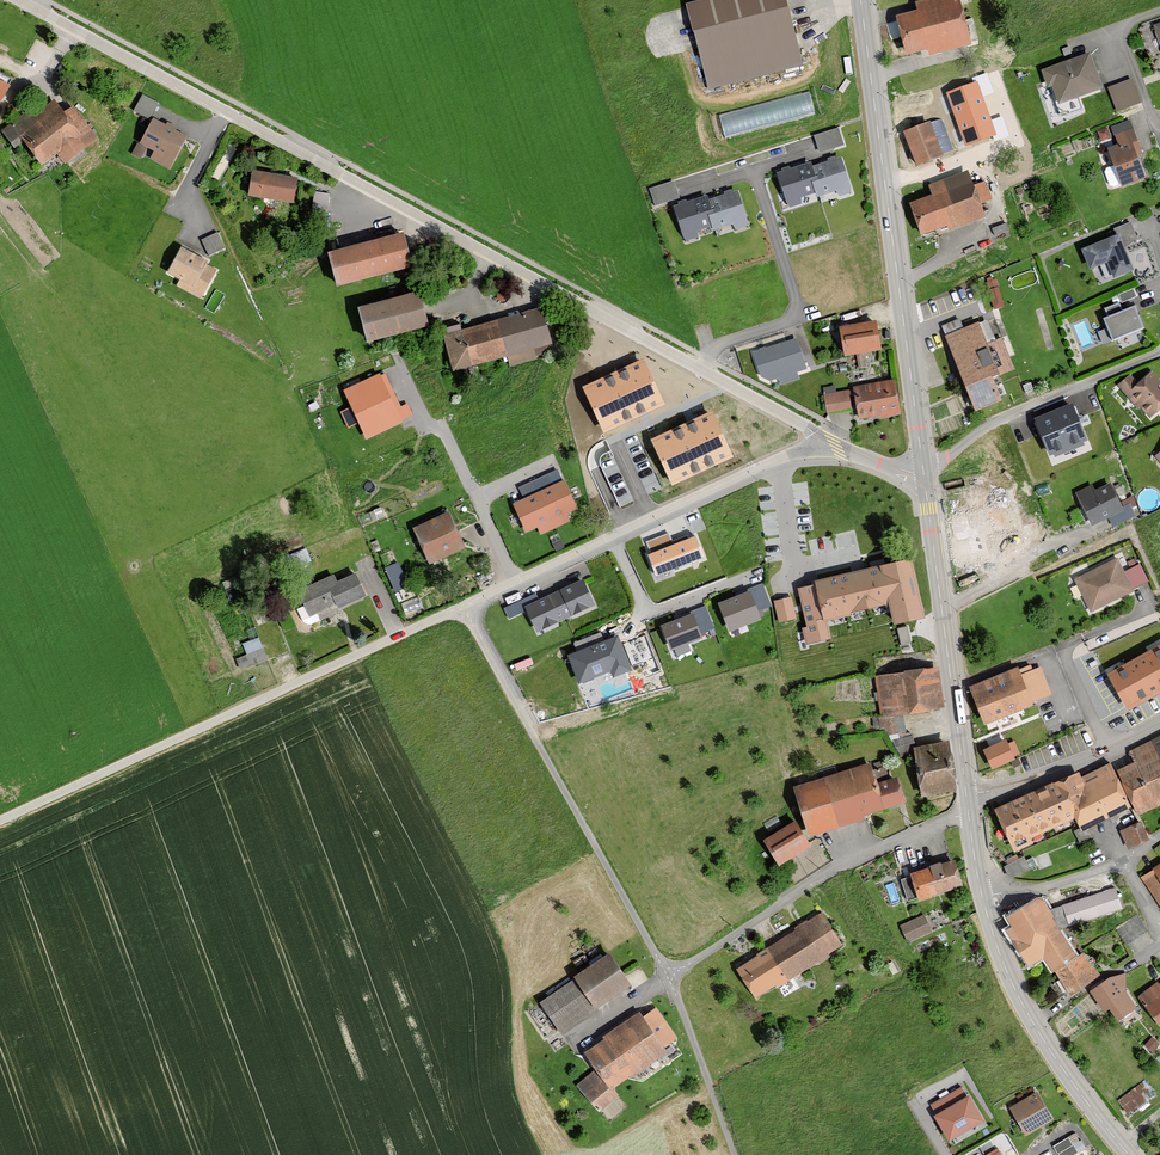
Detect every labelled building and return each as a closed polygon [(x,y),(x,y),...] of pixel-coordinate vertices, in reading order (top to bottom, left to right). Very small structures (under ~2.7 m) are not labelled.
[(684,6),(707,92),(801,67),(783,0),(706,0),(684,6)] [(890,19),(901,59),(922,53),(924,60),(967,48),(953,0),(933,0),(911,6),(913,12),(890,19)] [(1151,28),(1159,54),(1159,25),(1151,28)] [(1097,92),(1085,56),(1038,73),(1044,91),(1050,89),(1056,106),(1097,92)] [(15,87),(0,79),(0,115),(15,87)] [(1130,81),(1106,90),(1115,114),(1140,104),(1130,81)] [(812,89),(720,111),(726,133),(817,112),(812,89)] [(58,90),(4,133),(15,147),(24,139),(48,169),(62,157),(70,167),(100,143),(58,90)] [(152,116),(161,99),(144,91),(135,107),(152,116)] [(187,140),(153,122),(139,147),(154,155),(150,161),(170,172),(187,140)] [(1116,148),(1105,153),(1120,189),(1142,180),(1134,160),(1142,157),(1128,123),(1109,131),(1116,148)] [(924,124),(898,134),(912,169),(938,158),(924,124)] [(846,147),(840,130),(815,138),(821,155),(846,147)] [(843,159),(813,169),(822,196),(823,199),(840,193),(841,198),(854,193),(843,159)] [(813,169),(811,165),(779,176),(791,211),(805,206),(804,202),(822,196),(813,169)] [(927,195),(906,203),(917,234),(942,225),(945,232),(982,218),(977,205),(991,200),(983,178),(967,184),(963,173),(924,187),(927,195)] [(303,180),(255,174),(252,199),(299,205),(303,180)] [(681,200),(675,183),(650,191),(656,208),(681,200)] [(315,202),(329,204),(331,191),(316,189),(315,202)] [(739,193),(709,203),(718,230),(719,232),(736,227),(737,231),(750,227),(739,193)] [(709,203),(708,199),(675,209),(687,245),(701,240),(700,235),(718,230),(709,203)] [(1115,233),(1078,249),(1086,271),(1104,264),(1110,278),(1130,269),(1123,249),(1136,236),(1130,222),(1113,229),(1115,233)] [(219,229),(203,237),(210,253),(227,246),(219,229)] [(402,238),(328,258),(337,291),(411,271),(402,238)] [(221,268),(186,250),(173,274),(183,279),(179,288),(204,301),(221,268)] [(1125,300),(1138,293),(1134,285),(1121,292),(1125,300)] [(419,297),(358,314),(367,348),(429,331),(419,297)] [(1130,306),(1099,319),(1108,340),(1139,328),(1130,306)] [(542,311),(443,340),(453,374),(552,346),(542,311)] [(872,321),(835,326),(839,356),(876,351),(872,321)] [(977,325),(942,338),(970,410),(994,400),(986,378),(1010,368),(997,334),(982,339),(977,325)] [(809,373),(799,342),(756,356),(764,380),(771,385),(781,382),(783,389),(802,383),(800,376),(809,373)] [(643,359),(582,387),(604,433),(665,405),(643,359)] [(410,399),(401,403),(388,368),(346,385),(366,435),(416,415),(410,399)] [(1129,375),(1116,387),(1147,419),(1159,407),(1159,381),(1150,370),(1136,383),(1129,375)] [(893,382),(821,396),(824,414),(852,408),(855,421),(899,413),(893,382)] [(1085,439),(1071,406),(1037,419),(1051,453),(1085,439)] [(712,411),(651,440),(672,486),(734,458),(712,411)] [(1152,456),(1159,465),(1159,449),(1152,456)] [(520,485),(524,494),(564,475),(559,465),(520,485)] [(1108,482),(1074,498),(1088,527),(1106,518),(1109,526),(1133,515),(1128,504),(1120,508),(1108,482)] [(579,514),(566,485),(541,496),(557,531),(572,524),(569,518),(579,514)] [(966,517),(947,520),(957,567),(1024,550),(1022,543),(1040,541),(1033,512),(1020,515),(1010,486),(961,497),(966,517)] [(557,531),(541,496),(515,508),(528,537),(539,532),(542,538),(557,531)] [(445,512),(409,528),(425,564),(461,548),(445,512)] [(278,542),(281,551),(305,542),(302,533),(278,542)] [(695,536),(647,554),(656,576),(704,558),(695,536)] [(812,597),(799,601),(809,640),(829,635),(827,627),(883,613),(887,626),(920,618),(903,554),(807,579),(812,597)] [(396,589),(411,583),(401,559),(386,565),(396,589)] [(1115,559),(1074,581),(1091,613),(1149,581),(1139,564),(1122,573),(1115,559)] [(330,573),(294,591),(307,617),(331,605),(333,609),(362,595),(352,573),(335,581),(330,573)] [(598,610),(586,585),(550,601),(563,627),(598,610)] [(772,608),(763,585),(735,596),(736,599),(718,606),(729,635),(762,623),(758,613),(772,608)] [(797,620),(791,598),(774,602),(779,625),(797,620)] [(563,627),(550,601),(527,612),(539,638),(563,627)] [(715,630),(705,607),(678,618),(679,622),(661,629),(671,654),(702,641),(700,636),(715,630)] [(620,628),(566,646),(579,684),(633,665),(620,628)] [(245,655),(235,659),(241,672),(267,660),(258,638),(241,645),(245,655)] [(1112,676),(1129,706),(1159,689),(1159,649),(1112,676)] [(1011,670),(967,687),(982,725),(1029,707),(1026,701),(1052,691),(1042,666),(1014,677),(1011,670)] [(935,667),(872,676),(882,738),(905,734),(903,715),(942,709),(935,667)] [(1002,737),(977,749),(987,769),(1011,757),(1002,737)] [(1152,741),(1159,758),(1159,737),(1152,741)] [(1111,771),(1128,806),(1133,816),(1159,802),(1159,758),(1152,741),(1130,751),(1135,760),(1111,771)] [(943,746),(907,753),(916,797),(952,789),(943,746)] [(1075,768),(1051,780),(1069,818),(1076,831),(1128,806),(1111,771),(1107,762),(1079,776),(1075,768)] [(863,765),(789,788),(804,835),(878,812),(870,785),(863,765)] [(893,778),(870,785),(878,812),(902,804),(893,778)] [(1051,780),(988,810),(1007,848),(1069,818),(1051,780)] [(789,821),(757,841),(773,866),(805,846),(789,821)] [(1138,823),(1118,831),(1125,848),(1145,840),(1138,823)] [(1035,866),(1030,853),(1006,862),(1011,875),(1035,866)] [(947,859),(903,872),(911,901),(955,888),(947,859)] [(1138,877),(1159,909),(1159,862),(1138,877)] [(1055,972),(1077,957),(1060,931),(1120,908),(1112,888),(1050,909),(1045,900),(1037,898),(1004,915),(1012,927),(1006,931),(1030,968),(1043,959),(1051,974),(1055,972)] [(818,912),(732,971),(750,998),(770,985),(773,990),(840,944),(818,912)] [(1135,915),(1113,929),(1124,945),(1146,931),(1135,915)] [(922,916),(898,929),(905,943),(929,929),(922,916)] [(568,981),(536,1004),(558,1034),(627,985),(603,951),(566,977),(568,981)] [(1077,957),(1055,972),(1071,996),(1101,975),(1082,953),(1077,957)] [(1111,975),(1086,993),(1098,1012),(1104,1009),(1112,1018),(1131,1005),(1122,990),(1125,974),(1111,975)] [(1134,1000),(1156,1031),(1159,1028),(1159,982),(1134,1000)] [(591,1074),(574,1085),(593,1113),(615,1098),(609,1089),(664,1051),(656,1040),(670,1030),(652,1004),(578,1055),(591,1074)] [(1118,1097),(1130,1112),(1157,1091),(1145,1076),(1118,1097)] [(949,1136),(983,1115),(969,1091),(935,1112),(949,1136)] [(1033,1092),(1006,1107),(1022,1135),(1049,1120),(1033,1092)] [(1051,1148),(1055,1154),(1077,1154),(1084,1151),(1073,1134),(1051,1148)]
